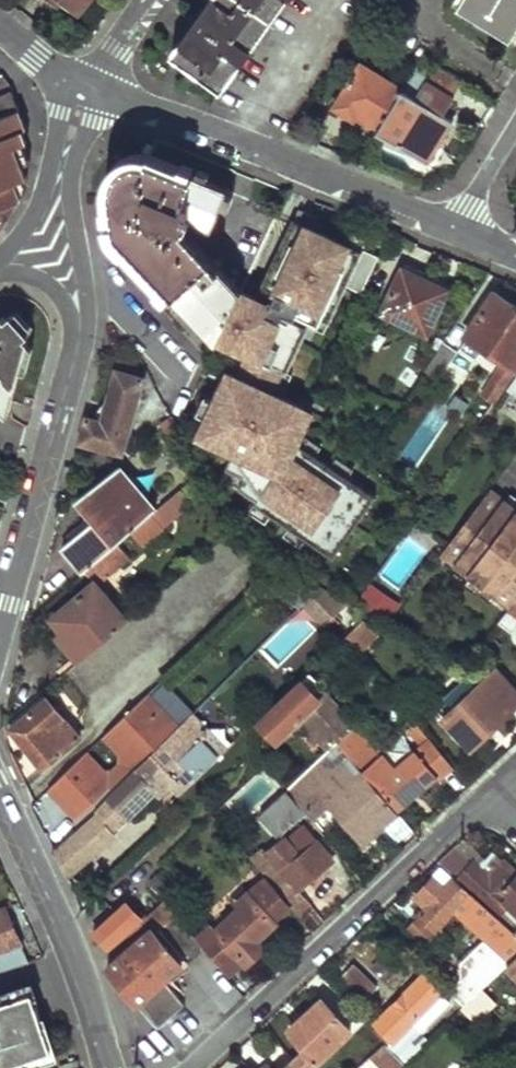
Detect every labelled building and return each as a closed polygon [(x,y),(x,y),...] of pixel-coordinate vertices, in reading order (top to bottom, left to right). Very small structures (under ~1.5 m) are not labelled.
[(75,15),(87,0),(57,0),(75,15)] [(173,53),(184,60),(223,87),(284,0),(210,0),(173,53)] [(462,3),(513,35),(515,30),(515,0),(464,0),(462,3)] [(403,89),(362,64),(335,105),(377,131),(378,130),(402,91),(403,89)] [(0,72),(0,94),(14,88),(0,72)] [(415,100),(402,91),(378,130),(427,160),(452,123),(441,116),(452,98),(426,82),(415,100)] [(14,88),(0,94),(0,229),(1,229),(14,205),(18,195),(13,182),(5,185),(2,173),(19,167),(13,148),(8,134),(22,130),(26,128),(22,114),(14,88)] [(22,130),(8,134),(13,148),(21,146),(26,144),(22,130)] [(21,146),(13,148),(19,167),(28,165),(21,146)] [(219,222),(234,187),(160,158),(154,156),(145,156),(135,160),(128,166),(120,176),(115,187),(113,197),(113,206),(113,215),(119,229),(124,237),(220,339),(243,290),(233,279),(235,275),(189,225),(199,214),(219,222)] [(24,179),(19,167),(2,173),(5,185),(13,182),(19,180),(24,179)] [(314,227),(319,216),(301,208),(296,219),(298,219),(295,224),(310,231),(312,226),(314,227)] [(314,227),(312,226),(310,231),(295,224),(267,285),(261,298),(243,290),(220,339),(250,353),(239,375),(236,373),(223,402),(217,399),(200,434),(235,451),(227,468),(246,476),(241,488),(258,499),(255,503),(335,558),(377,497),(299,442),(303,436),(294,430),(305,406),(274,391),(266,387),(269,381),(277,385),(284,369),(289,371),(315,315),(330,322),(348,284),(364,251),(346,242),(314,227)] [(346,242),(364,251),(365,249),(369,240),(351,231),(346,242)] [(348,287),(362,294),(380,256),(365,249),(364,251),(348,284),(349,284),(348,287)] [(447,290),(403,268),(383,311),(428,332),(447,290)] [(267,285),(249,277),(243,290),(261,298),(267,285)] [(496,291),(466,335),(500,359),(461,416),(474,425),(515,364),(515,304),(496,291)] [(15,311),(6,320),(3,316),(0,319),(0,407),(6,414),(24,359),(31,335),(26,330),(30,327),(15,311)] [(457,349),(444,339),(424,369),(437,379),(457,349)] [(105,422),(87,416),(86,422),(81,440),(123,453),(144,380),(119,372),(105,422)] [(274,391),(277,385),(269,381),(266,387),(274,391)] [(176,422),(164,413),(159,422),(163,427),(170,430),(176,422)] [(157,508),(121,465),(78,496),(95,516),(63,544),(85,570),(87,567),(115,543),(133,528),(150,513),(157,508)] [(187,482),(180,488),(191,500),(198,494),(187,482)] [(157,508),(150,513),(161,526),(191,500),(180,488),(157,508)] [(491,492),(441,558),(509,609),(513,605),(515,601),(515,511),(491,492)] [(150,513),(133,528),(144,540),(161,526),(150,513)] [(251,552),(232,532),(125,622),(76,664),(65,674),(85,696),(217,586),(214,585),(251,552)] [(87,567),(99,580),(126,556),(115,543),(87,567)] [(281,566),(263,583),(310,606),(311,605),(320,596),(328,589),(281,566)] [(85,570),(83,571),(92,583),(93,584),(99,580),(87,567),(85,570)] [(93,584),(92,583),(58,612),(51,619),(62,632),(55,639),(76,664),(125,622),(93,584)] [(405,607),(372,584),(358,604),(367,610),(390,626),(405,607)] [(342,620),(320,596),(311,605),(332,629),(342,620)] [(376,632),(364,620),(336,648),(352,664),(360,655),(357,651),(376,632)] [(344,674),(328,656),(312,672),(322,683),(314,691),(303,679),(260,720),(277,739),(295,722),(302,728),(307,723),(329,746),(356,721),(328,689),(344,674)] [(322,683),(312,672),(303,679),(314,691),(322,683)] [(502,675),(487,689),(483,683),(444,717),(472,747),(515,706),(515,691),(502,675)] [(183,726),(149,692),(105,735),(124,755),(125,764),(116,774),(106,773),(87,752),(52,786),(79,815),(109,785),(114,790),(183,726)] [(401,705),(390,693),(341,739),(367,770),(382,757),(386,763),(402,749),(398,744),(413,729),(396,710),(401,705)] [(77,734),(45,700),(11,731),(43,767),(77,734)] [(199,719),(195,714),(183,726),(114,790),(111,792),(129,811),(156,787),(163,794),(173,784),(180,791),(216,755),(208,746),(209,729),(199,719)] [(208,719),(199,719),(209,729),(208,719)] [(225,747),(209,729),(208,746),(216,755),(225,747)] [(350,757),(337,742),(327,751),(340,766),(350,757)] [(456,769),(437,748),(425,760),(443,780),(456,769)] [(398,810),(350,757),(340,766),(316,787),(302,800),(316,817),(334,803),(366,838),(398,810)] [(470,785),(456,769),(443,780),(460,798),(470,785)] [(316,787),(304,772),(285,790),(296,802),(302,800),(316,787)] [(296,802),(285,790),(257,814),(273,833),(302,809),(296,802)] [(128,814),(109,794),(95,808),(98,812),(113,828),(128,814)] [(59,857),(66,873),(73,868),(76,870),(116,831),(113,828),(98,812),(58,851),(59,857)] [(331,859),(301,824),(286,838),(284,834),(254,861),(264,873),(297,911),(315,931),(327,920),(299,888),(331,859)] [(496,853),(479,870),(472,864),(460,877),(497,914),(507,904),(512,898),(515,902),(515,874),(496,853)] [(297,911),(264,873),(246,889),(251,894),(217,926),(213,922),(198,937),(231,974),(247,960),(251,965),(271,946),(265,939),(297,911)] [(423,911),(405,929),(426,949),(441,934),(436,929),(455,910),(471,894),(453,878),(441,889),(432,879),(417,894),(428,906),(423,911)] [(417,894),(411,900),(423,911),(428,906),(417,894)] [(515,955),(515,936),(513,934),(471,894),(455,910),(460,915),(484,939),(459,963),(460,981),(447,993),(462,1007),(504,966),(515,955)] [(512,898),(507,904),(515,913),(515,902),(512,898)] [(203,944),(164,899),(111,947),(118,954),(107,964),(133,994),(160,1025),(185,1002),(165,980),(203,944)] [(140,916),(124,901),(114,910),(95,928),(109,945),(140,916)] [(5,908),(0,910),(0,972),(28,963),(9,920),(5,908)] [(455,910),(436,929),(441,934),(460,915),(455,910)] [(504,966),(515,979),(515,955),(504,966)] [(349,961),(340,976),(368,994),(377,979),(349,961)] [(439,992),(422,975),(375,1022),(392,1041),(388,1044),(391,1047),(397,1053),(408,1043),(447,1003),(437,994),(439,992)] [(3,1001),(32,991),(30,983),(0,994),(0,1002),(3,1001)] [(12,1027),(41,1017),(32,991),(3,1001),(12,1027)] [(489,1003),(478,992),(462,1007),(472,1018),(489,1003)] [(291,1031),(308,1050),(294,1063),(298,1067),(314,1067),(350,1033),(321,1000),(291,1031)] [(41,1017),(12,1027),(3,1001),(0,1002),(0,1067),(25,1067),(26,1067),(24,1059),(37,1054),(39,1062),(54,1057),(43,1022),(41,1017)] [(375,1022),(371,1027),(388,1044),(392,1041),(375,1022)] [(408,1043),(397,1053),(401,1057),(412,1047),(408,1043)] [(374,1064),(378,1067),(399,1067),(405,1061),(401,1057),(397,1053),(391,1047),(374,1064)] [(24,1059),(26,1067),(40,1063),(39,1062),(37,1054),(24,1059)]
